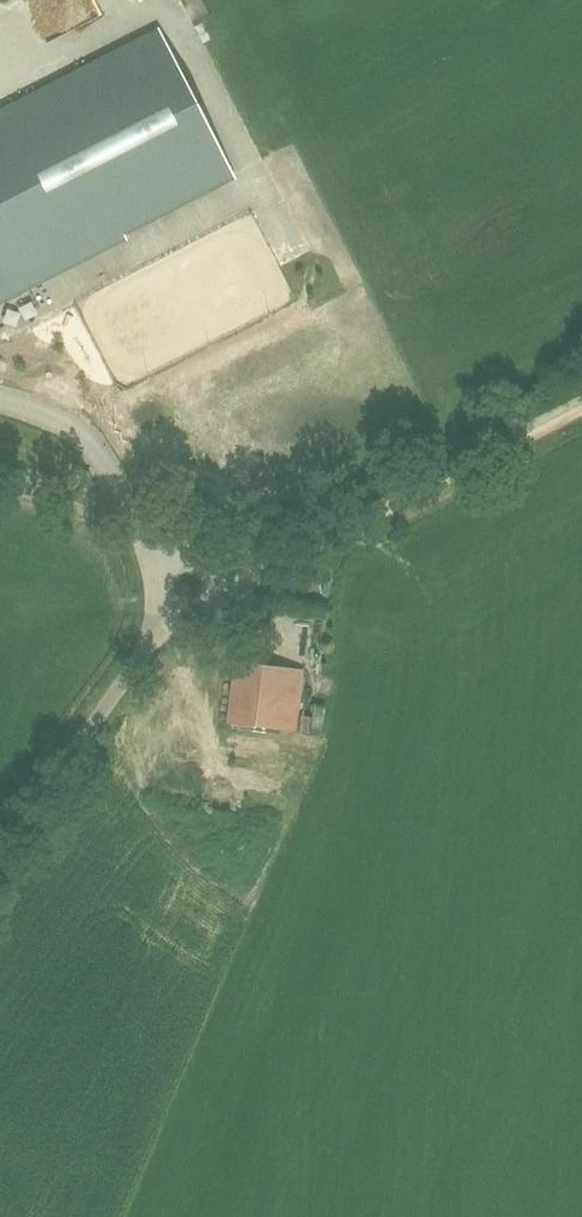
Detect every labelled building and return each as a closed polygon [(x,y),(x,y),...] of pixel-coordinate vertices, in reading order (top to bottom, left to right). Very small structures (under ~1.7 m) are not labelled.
[(12,297),(126,239),(124,234),(188,202),(233,178),(158,31),(0,111),(0,303),(12,297)] [(229,722),(294,730),(301,671),(236,663),(229,722)]
